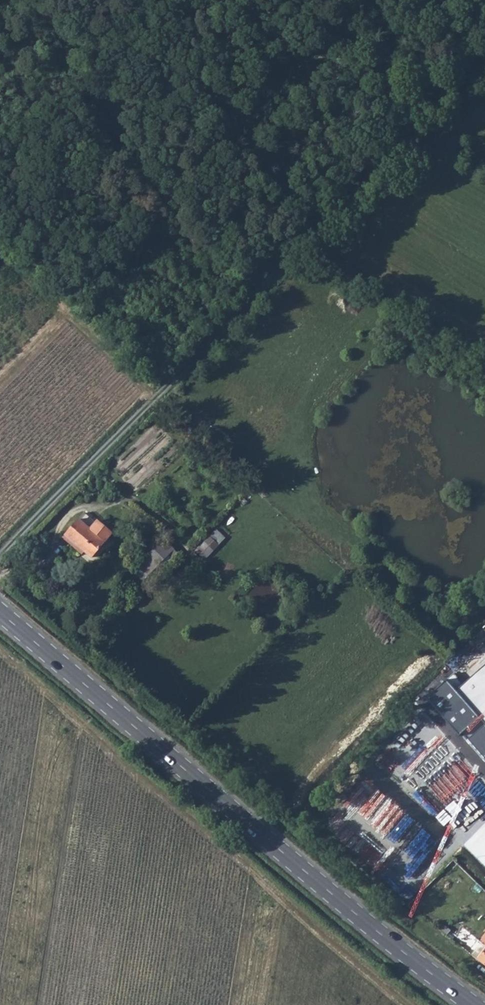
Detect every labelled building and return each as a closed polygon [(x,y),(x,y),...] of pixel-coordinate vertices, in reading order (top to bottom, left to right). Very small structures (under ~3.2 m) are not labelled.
[(97,528),(84,516),(64,538),(90,561),(112,536),(99,525),(97,528)] [(210,555),(227,538),(218,529),(201,545),(210,555)] [(139,568),(150,579),(176,552),(165,542),(139,568)] [(453,690),(484,727),(484,662),(453,690)] [(483,939),(479,936),(474,943),(484,951),(479,958),(484,963),(484,936),(483,939)]
